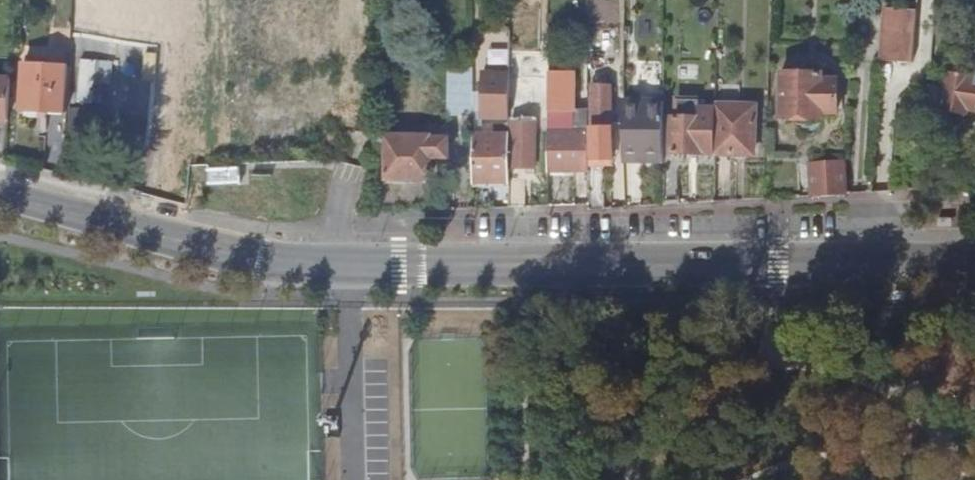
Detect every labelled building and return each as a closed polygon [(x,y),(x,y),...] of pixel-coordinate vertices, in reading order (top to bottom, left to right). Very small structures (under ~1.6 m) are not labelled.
[(887,28),(918,30),(919,10),(888,8),(887,28)] [(916,62),(918,30),(887,28),(885,61),(916,62)] [(23,111),(68,113),(70,65),(24,63),(23,111)] [(450,65),(450,117),(474,117),(474,65),(450,65)] [(824,116),(824,111),(839,111),(840,76),(824,77),(824,72),(784,71),(783,115),(824,116)] [(958,76),(949,74),(943,108),(969,113),(970,108),(974,109),(974,72),(974,78),(966,77),(966,74),(959,72),(958,76)] [(528,166),(534,166),(537,166),(537,101),(524,101),(524,78),(514,78),(515,166),(528,166)] [(10,120),(12,79),(0,79),(0,120),(10,120)] [(605,161),(614,161),(614,86),(596,86),(595,169),(604,170),(605,161)] [(486,116),(511,117),(511,94),(486,94),(486,116)] [(717,118),(717,154),(736,154),(736,149),(757,149),(758,105),(717,104),(717,118)] [(674,153),(717,154),(717,118),(675,117),(674,153)] [(666,121),(627,121),(627,157),(666,157),(666,121)] [(591,130),(551,130),(551,170),(591,169),(591,130)] [(511,134),(477,134),(478,181),(511,181),(511,176),(511,134)] [(433,135),(389,135),(388,155),(384,154),(384,162),(388,162),(389,178),(433,178),(433,157),(450,157),(450,137),(433,137),(433,135)] [(848,193),(850,160),(813,162),(815,195),(848,193)] [(605,161),(604,170),(614,170),(614,161),(605,161)] [(511,181),(511,206),(527,206),(527,176),(511,176),(511,181)] [(941,187),(952,189),(953,179),(951,177),(943,176),(942,178),(941,187)] [(607,178),(591,178),(591,204),(591,208),(607,207),(607,178)] [(680,178),(666,178),(666,204),(681,203),(680,178)]
